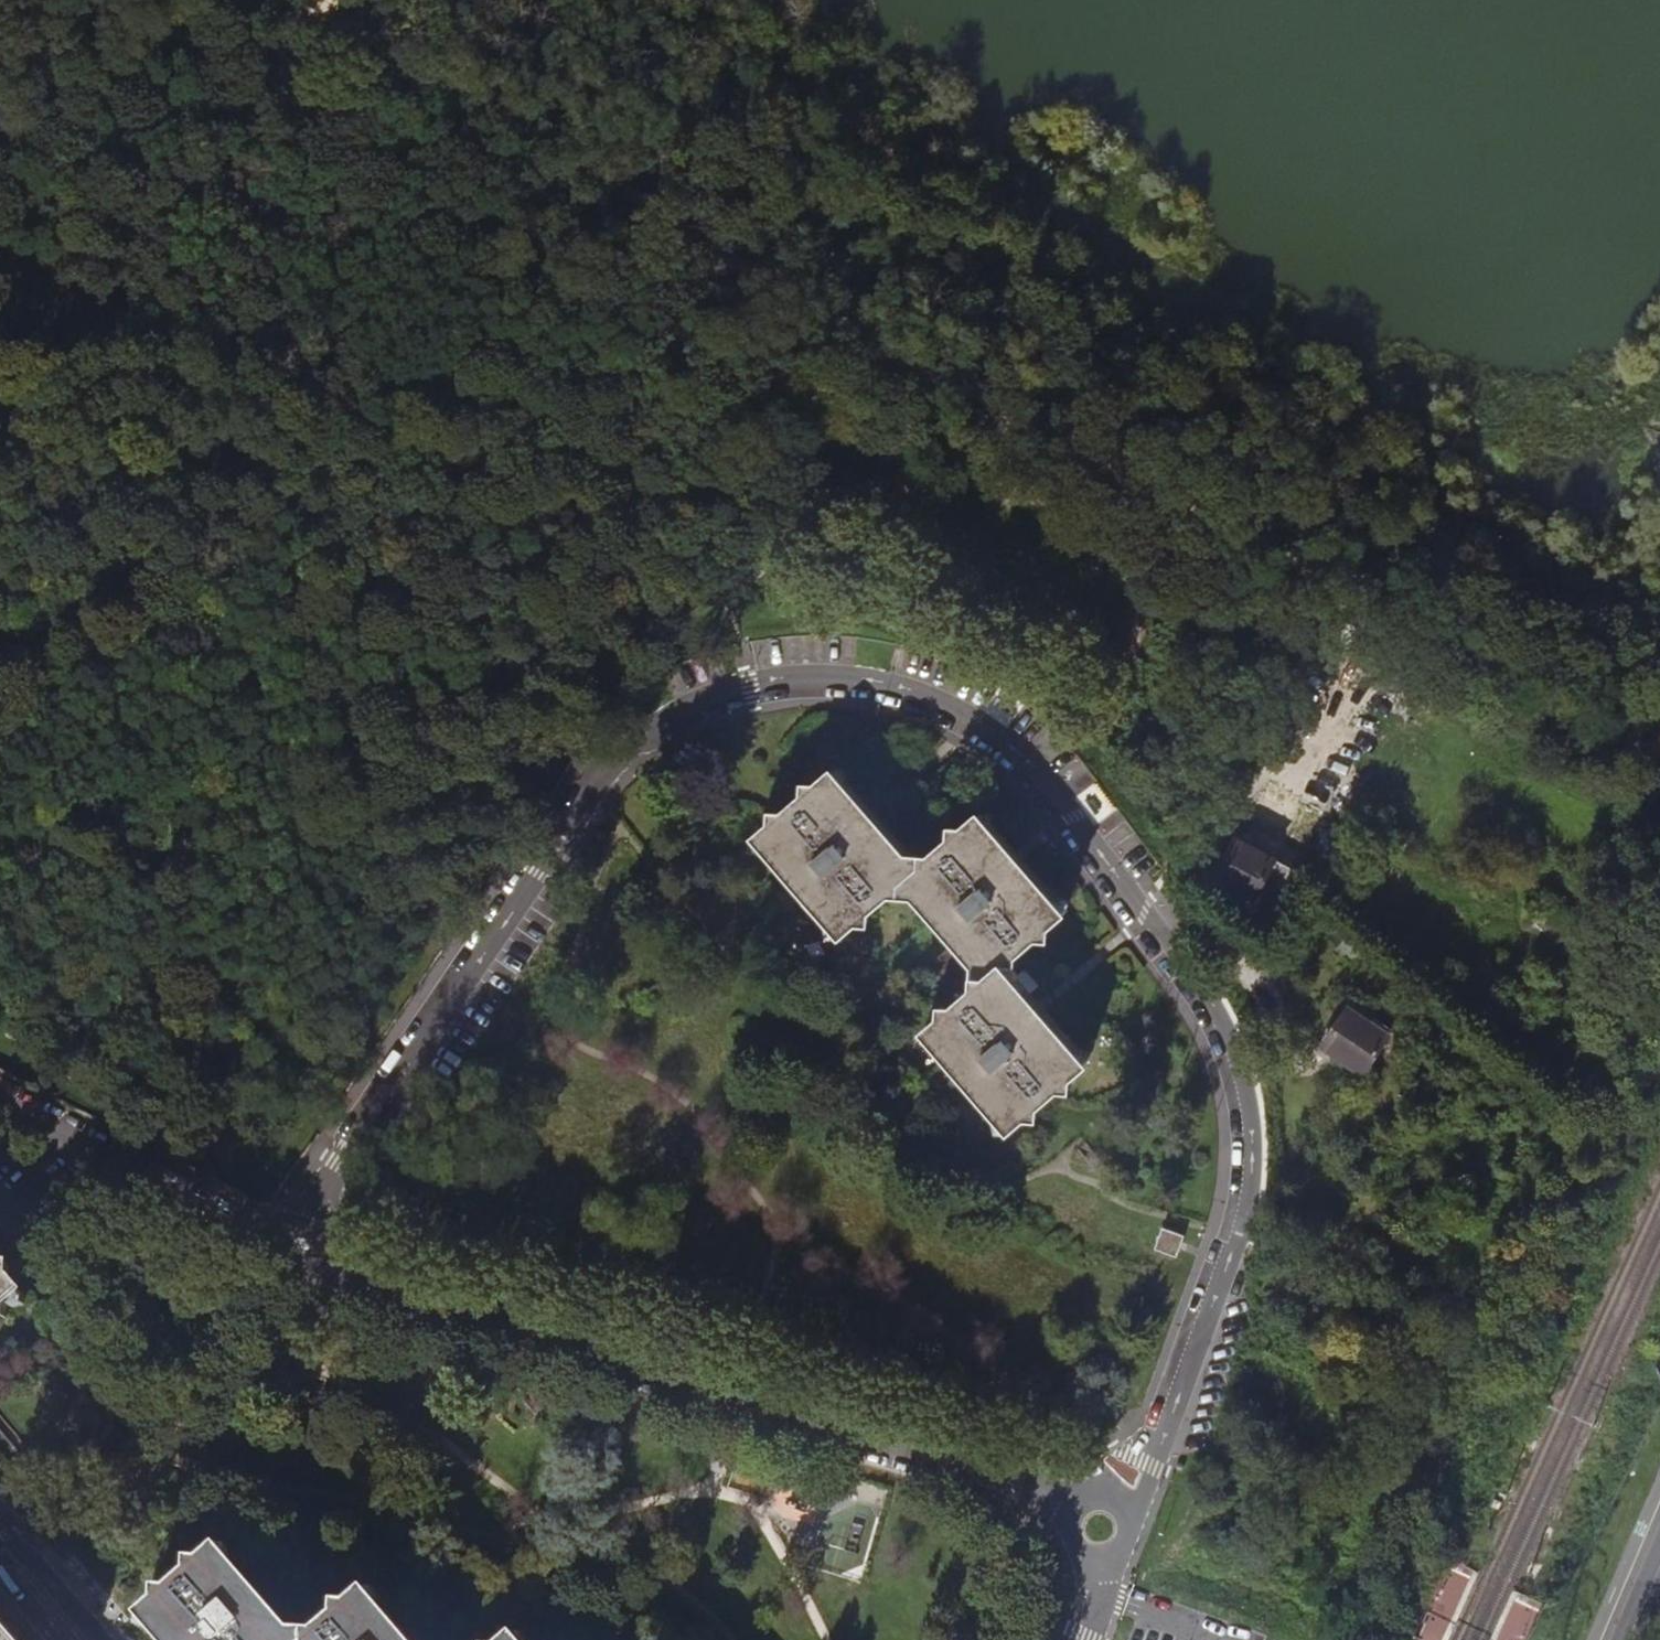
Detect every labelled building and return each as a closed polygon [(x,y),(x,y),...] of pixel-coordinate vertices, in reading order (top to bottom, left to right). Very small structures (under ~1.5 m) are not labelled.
[(873,814),(835,770),(818,785),(808,783),(807,795),(785,815),(774,812),(773,824),(758,836),(843,935),(858,921),(870,923),(870,913),(892,892),(905,895),(905,881),(990,980),(977,977),(977,989),(956,1008),(943,1006),(942,1019),(927,1031),(1012,1129),(1028,1115),(1039,1118),(1038,1106),(1060,1087),(1073,1089),(1072,1077),(1088,1063),(1048,1017),(1040,1008),(1037,1005),(1004,967),(1018,968),(1018,955),(1038,937),(1051,937),(1050,927),(1066,914),(1022,862),(982,814),(965,828),(953,826),(954,839),(931,857),(922,854),(920,868),(881,823),(873,814)] [(1266,927),(1292,880),(1299,867),(1240,835),(1217,878),(1259,902),(1249,919),(1266,927)] [(1391,1035),(1351,1007),(1325,1046),(1366,1073),(1391,1035)] [(1179,1256),(1181,1250),(1184,1242),(1186,1235),(1166,1228),(1158,1248),(1179,1256)] [(0,1264),(0,1315),(7,1316),(7,1307),(25,1292),(0,1264)] [(223,1551),(209,1564),(197,1562),(195,1575),(173,1594),(162,1591),(161,1604),(146,1617),(166,1639),(300,1639),(223,1551)] [(370,1594),(356,1608),(344,1606),(343,1618),(321,1637),(310,1636),(309,1639),(411,1639),(370,1594)] [(0,1617),(0,1639),(21,1639),(0,1617)]
